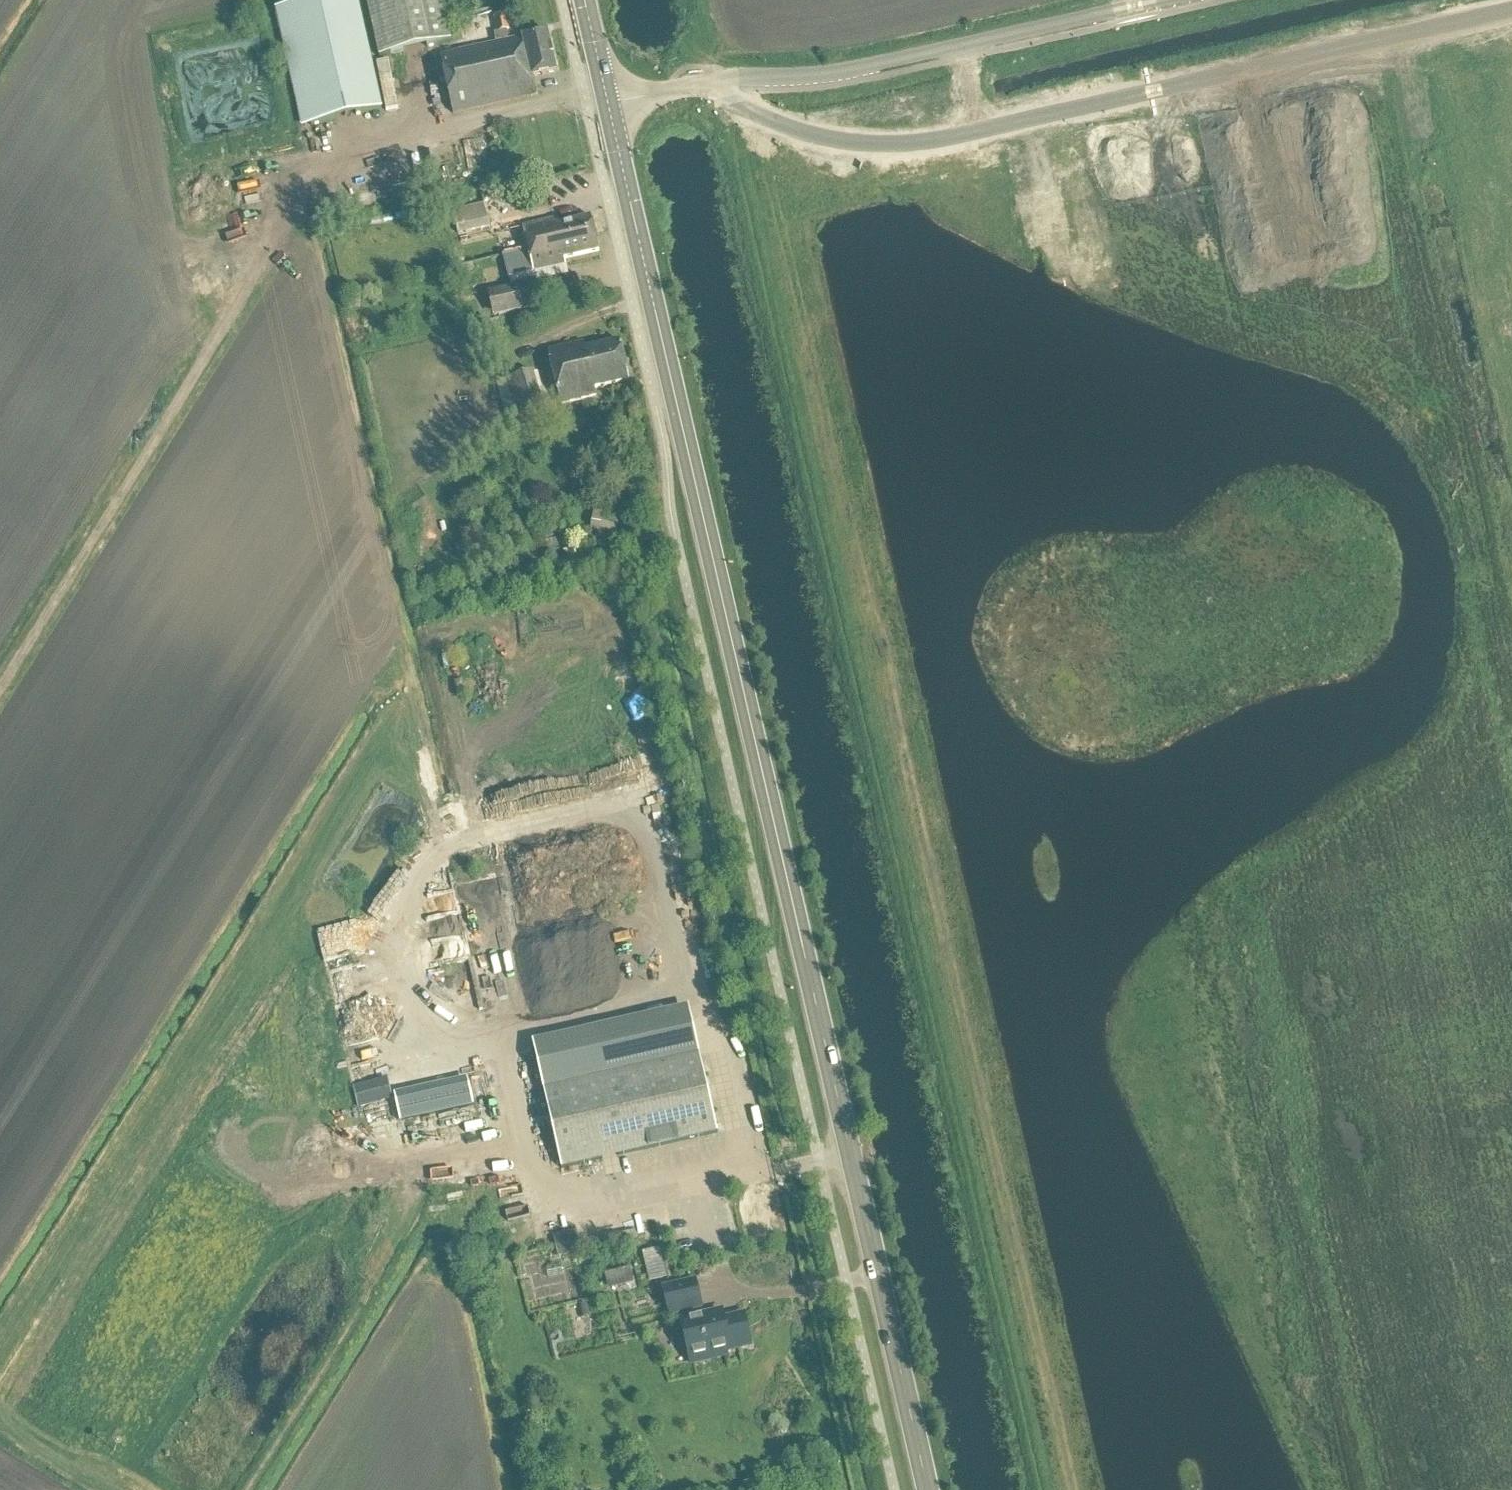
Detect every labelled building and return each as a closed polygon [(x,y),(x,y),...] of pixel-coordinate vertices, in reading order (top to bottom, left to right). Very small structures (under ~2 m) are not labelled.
[(275,13),(301,129),(380,111),(355,0),(334,0),(275,13)] [(452,44),(442,0),(369,0),(382,59),(452,44)] [(508,42),(504,19),(495,20),(499,45),(441,58),(454,115),(536,97),(534,83),(534,80),(556,73),(547,34),(523,40),(508,42)] [(459,236),(490,229),(485,207),(454,213),(459,236)] [(541,226),(525,230),(530,251),(595,235),(591,219),(556,227),(555,223),(541,226)] [(511,290),(487,295),(493,319),(541,308),(536,288),(549,285),(550,290),(570,286),(568,277),(563,278),(561,268),(566,267),(565,261),(599,253),(595,235),(530,251),(519,253),(503,257),(503,258),(507,273),(509,281),(509,282),(510,288),(511,290)] [(629,383),(620,343),(586,351),(585,345),(550,354),(563,406),(597,398),(596,391),(629,383)] [(506,420),(543,411),(534,375),(497,385),(506,420)] [(594,514),(591,535),(601,537),(601,539),(611,540),(611,538),(617,539),(620,518),(594,514)] [(718,1135),(690,1016),(534,1052),(562,1171),(718,1135)] [(353,1082),(357,1106),(390,1100),(386,1076),(353,1082)] [(577,1232),(554,1237),(558,1257),(581,1252),(577,1232)] [(669,1320),(703,1312),(696,1282),(662,1290),(669,1320)] [(725,1320),(723,1311),(679,1322),(690,1368),(728,1359),(728,1357),(753,1351),(744,1316),(725,1320)]
